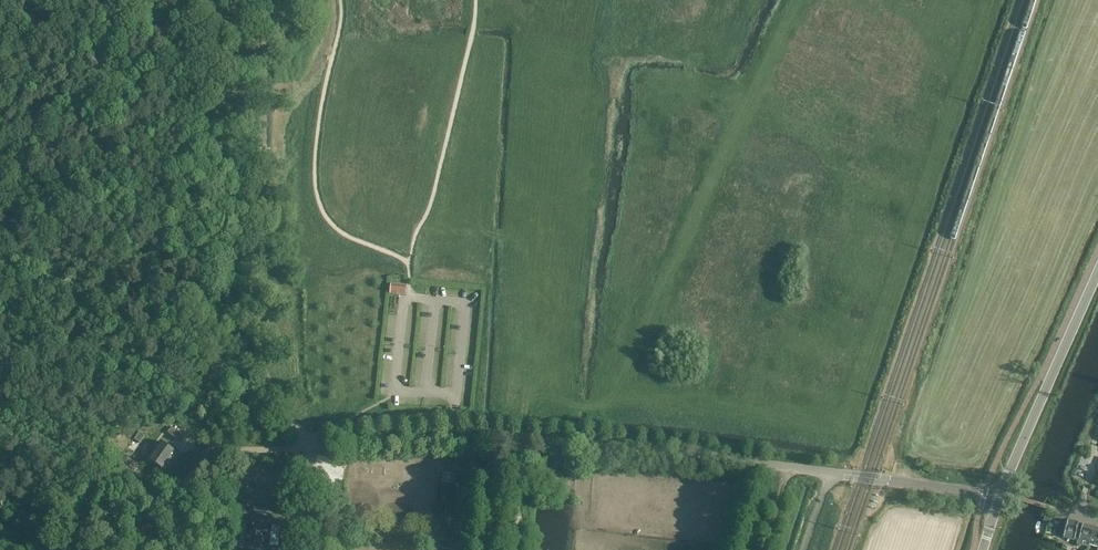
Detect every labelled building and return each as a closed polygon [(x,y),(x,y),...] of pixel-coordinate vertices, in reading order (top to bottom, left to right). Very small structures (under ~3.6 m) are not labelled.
[(390,294),(405,295),(406,286),(391,285),(390,294)] [(167,432),(180,442),(184,436),(172,427),(167,432)] [(128,443),(136,448),(145,436),(140,432),(134,439),(132,437),(128,443)] [(148,459),(163,470),(176,453),(161,442),(148,459)] [(234,548),(249,549),(284,549),(288,516),(254,511),(254,508),(243,506),(241,518),(238,517),(234,548)] [(1045,522),(1052,523),(1054,516),(1047,515),(1045,522)] [(1079,523),(1068,520),(1064,538),(1074,541),(1075,539),(1079,540),(1077,545),(1088,548),(1089,545),(1094,527),(1083,524),(1083,525),(1079,524),(1079,523)] [(1089,545),(1097,547),(1097,528),(1094,527),(1089,545)]
